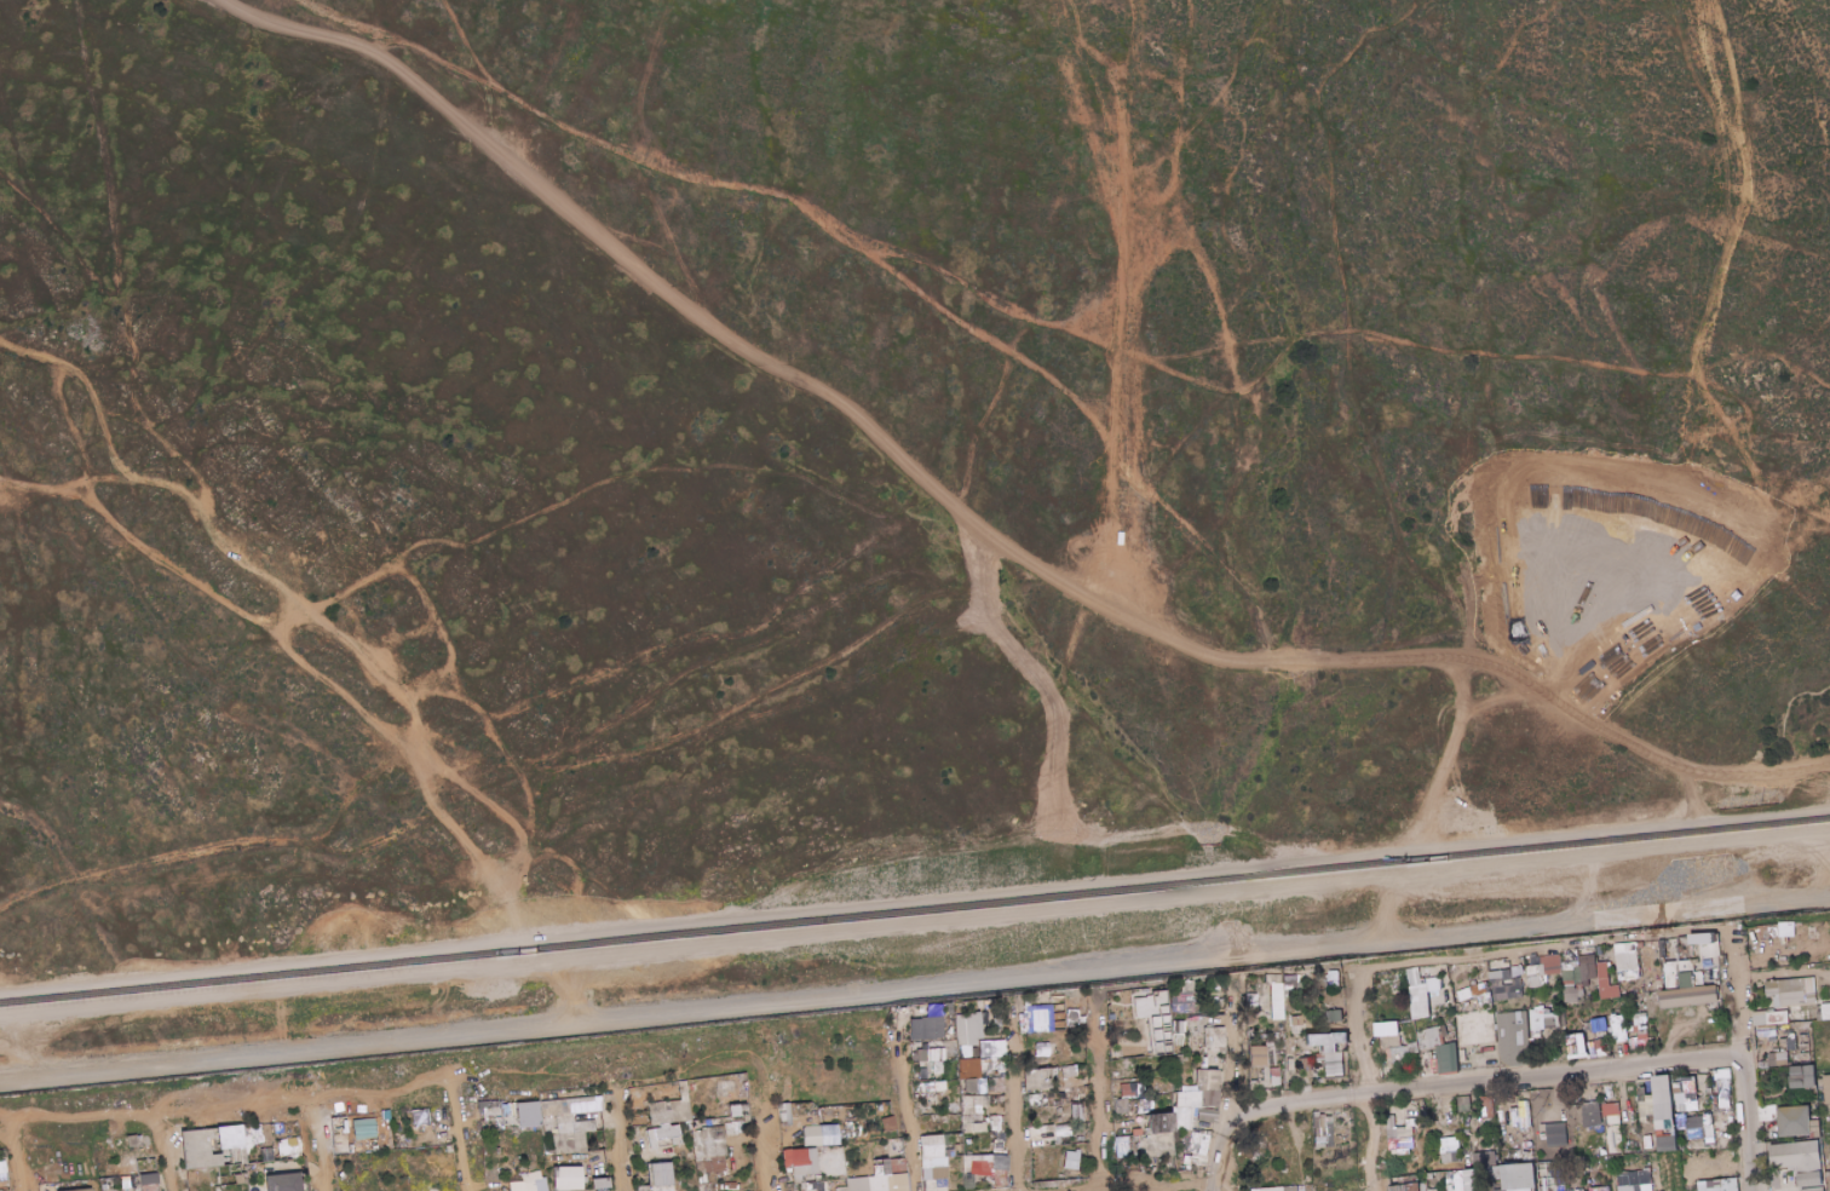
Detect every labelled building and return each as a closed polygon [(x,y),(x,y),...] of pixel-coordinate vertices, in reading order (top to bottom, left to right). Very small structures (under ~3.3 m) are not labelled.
[(1715,934),(1716,943),(1698,944),(1694,945),(1690,945),(1688,937),(1715,934)] [(1717,934),(1719,957),(1699,959),(1698,944),(1716,943),(1715,934),(1717,934)] [(1664,939),(1665,950),(1658,950),(1657,940),(1664,939)] [(1636,943),(1638,954),(1633,955),(1635,970),(1624,971),(1625,980),(1617,982),(1613,945),(1636,943)] [(1536,955),(1536,957),(1559,954),(1560,966),(1560,973),(1540,977),(1540,976),(1538,965),(1531,966),(1530,956),(1536,955)] [(1578,956),(1593,955),(1594,962),(1595,978),(1581,980),(1578,961),(1578,956)] [(1521,957),(1523,970),(1517,970),(1517,966),(1514,967),(1514,963),(1515,963),(1515,957),(1521,957)] [(1679,961),(1692,960),(1692,965),(1693,965),(1693,972),(1692,972),(1680,974),(1679,961)] [(1578,961),(1581,980),(1582,984),(1573,984),(1573,980),(1572,965),(1572,962),(1578,961)] [(1680,974),(1680,979),(1664,982),(1663,962),(1679,961),(1680,974)] [(1595,963),(1607,963),(1607,973),(1607,977),(1598,978),(1595,963)] [(1696,965),(1697,967),(1699,967),(1699,966),(1710,966),(1710,963),(1719,963),(1719,979),(1716,979),(1717,982),(1700,983),(1700,985),(1694,985),(1694,984),(1692,972),(1693,972),(1693,965),(1696,965)] [(1524,966),(1531,966),(1538,965),(1540,976),(1525,977),(1524,966)] [(1560,966),(1572,965),(1573,980),(1564,982),(1561,982),(1561,978),(1560,973),(1560,966)] [(1625,980),(1624,971),(1635,970),(1636,970),(1638,976),(1635,976),(1636,978),(1625,980)] [(1333,972),(1335,972),(1341,971),(1342,982),(1331,982),(1331,972),(1333,972)] [(1680,974),(1692,972),(1694,984),(1694,985),(1696,988),(1681,989),(1680,979),(1680,974)] [(1283,974),(1283,976),(1283,983),(1272,983),(1272,985),(1266,985),(1266,974),(1283,974)] [(1283,976),(1295,976),(1295,986),(1296,986),(1296,989),(1288,990),(1283,990),(1283,983),(1283,976)] [(1540,976),(1540,977),(1541,986),(1526,988),(1525,977),(1540,976)] [(1607,977),(1610,977),(1610,985),(1617,984),(1618,986),(1619,996),(1599,999),(1598,978),(1607,977)] [(1814,993),(1805,994),(1803,978),(1813,977),(1814,993)] [(1491,986),(1498,986),(1497,982),(1509,979),(1509,978),(1519,978),(1525,979),(1524,986),(1521,986),(1523,997),(1492,1001),(1491,986)] [(1773,980),(1803,978),(1805,994),(1814,993),(1815,1002),(1780,1006),(1779,996),(1773,996),(1766,997),(1765,982),(1771,982),(1773,982),(1773,980)] [(1680,979),(1681,989),(1662,991),(1662,990),(1661,982),(1664,982),(1680,979)] [(1182,991),(1182,980),(1193,980),(1195,991),(1193,991),(1182,991)] [(1573,980),(1573,984),(1582,984),(1582,990),(1575,990),(1567,991),(1564,991),(1563,991),(1561,982),(1564,982),(1573,980)] [(1283,983),(1283,990),(1283,994),(1284,1011),(1284,1019),(1272,1020),(1272,1009),(1272,985),(1272,983),(1283,983)] [(1454,1000),(1452,994),(1457,993),(1486,983),(1489,993),(1490,993),(1492,1005),(1480,1007),(1478,999),(1475,1000),(1475,1002),(1469,1005),(1467,1000),(1460,1002),(1458,997),(1454,1000)] [(1642,983),(1644,993),(1619,996),(1618,986),(1642,983)] [(1414,989),(1437,984),(1439,996),(1416,1002),(1414,989)] [(1696,988),(1716,985),(1719,1002),(1662,1009),(1659,991),(1662,991),(1681,989),(1696,988)] [(1152,997),(1152,993),(1166,990),(1169,1054),(1155,1055),(1153,1053),(1151,1017),(1158,1017),(1158,1006),(1153,1006),(1152,997)] [(1182,991),(1193,991),(1193,995),(1195,995),(1195,1008),(1198,1008),(1198,1012),(1180,1013),(1180,1012),(1170,1012),(1169,994),(1182,993),(1182,991)] [(1251,993),(1259,994),(1258,1003),(1250,1002),(1251,993)] [(1152,997),(1153,1006),(1158,1006),(1158,1017),(1151,1017),(1153,1053),(1155,1055),(1152,1055),(1151,1052),(1151,1046),(1147,1017),(1136,1018),(1135,1000),(1152,997)] [(991,999),(994,1012),(992,1012),(986,1012),(986,1011),(982,1012),(980,1012),(979,1005),(978,1000),(991,999)] [(978,1000),(979,1005),(980,1012),(966,1013),(966,1014),(957,1014),(957,1011),(956,1002),(978,1000)] [(1563,1013),(1563,1003),(1571,1002),(1572,1012),(1563,1013)] [(1820,1003),(1829,1003),(1829,1020),(1822,1020),(1820,1006),(1820,1003)] [(1053,1005),(1054,1029),(1042,1028),(1026,1029),(1026,1006),(1053,1005)] [(1132,1006),(1133,1018),(1116,1019),(1115,1008),(1132,1006)] [(1272,1009),(1272,1020),(1264,1020),(1265,1009),(1272,1009)] [(1345,1009),(1345,1022),(1328,1023),(1327,1011),(1345,1009)] [(1530,1030),(1529,1030),(1527,1011),(1542,1009),(1543,1022),(1544,1029),(1530,1030)] [(1080,1026),(1080,1010),(1068,1010),(1068,1026),(1080,1026)] [(1293,1017),(1290,1017),(1291,1023),(1284,1023),(1284,1019),(1284,1011),(1293,1011),(1293,1017)] [(1767,1012),(1768,1025),(1753,1026),(1753,1012),(1767,1011),(1767,1012)] [(1788,1022),(1788,1023),(1780,1024),(1768,1025),(1767,1012),(1788,1011),(1788,1022)] [(982,1012),(983,1023),(977,1023),(978,1038),(978,1045),(973,1046),(973,1057),(960,1058),(957,1014),(966,1014),(966,1013),(980,1012),(982,1012)] [(1530,1066),(1527,1012),(1497,1014),(1500,1067),(1530,1066)] [(1464,1015),(1465,1023),(1458,1024),(1459,1046),(1495,1044),(1493,1013),(1464,1015)] [(1546,1020),(1546,1014),(1556,1013),(1558,1022),(1549,1023),(1549,1020),(1546,1020)] [(1646,1037),(1638,1038),(1636,1031),(1633,1031),(1632,1014),(1645,1013),(1647,1037),(1646,1037)] [(1291,1023),(1290,1017),(1293,1017),(1301,1015),(1302,1025),(1291,1026),(1291,1023)] [(1623,1015),(1627,1041),(1613,1043),(1609,1018),(1610,1018),(1616,1017),(1623,1015)] [(911,1018),(912,1040),(945,1039),(944,1017),(911,1018)] [(1002,1026),(995,1028),(994,1018),(1001,1017),(1002,1026)] [(1594,1041),(1590,1020),(1602,1018),(1607,1038),(1602,1038),(1602,1040),(1594,1041)] [(1208,1027),(1227,1027),(1226,1019),(1208,1020),(1208,1027)] [(1179,1034),(1174,1034),(1174,1020),(1185,1020),(1185,1034),(1179,1034)] [(1543,1022),(1546,1020),(1549,1020),(1549,1023),(1558,1022),(1559,1032),(1556,1034),(1555,1038),(1547,1040),(1547,1038),(1542,1040),(1541,1036),(1531,1037),(1530,1030),(1544,1029),(1543,1022)] [(1399,1022),(1399,1025),(1399,1035),(1380,1036),(1379,1023),(1399,1022)] [(1438,1026),(1444,1024),(1449,1043),(1443,1045),(1438,1026)] [(1227,1026),(1227,1047),(1222,1047),(1222,1051),(1212,1051),(1212,1048),(1207,1047),(1207,1035),(1207,1028),(1227,1026)] [(1416,1032),(1438,1026),(1443,1045),(1418,1052),(1418,1047),(1417,1042),(1416,1032)] [(1776,1027),(1763,1028),(1763,1037),(1777,1036),(1776,1027)] [(1806,1036),(1807,1060),(1796,1060),(1796,1051),(1788,1051),(1788,1047),(1780,1047),(1779,1040),(1788,1038),(1788,1035),(1795,1034),(1795,1037),(1806,1036)] [(1569,1037),(1582,1035),(1584,1053),(1571,1054),(1569,1037)] [(1594,1041),(1602,1040),(1602,1038),(1606,1055),(1607,1057),(1587,1059),(1586,1055),(1589,1054),(1587,1042),(1594,1041)] [(1000,1057),(991,1057),(982,1058),(980,1041),(1000,1040),(1000,1057)] [(1267,1042),(1274,1041),(1277,1065),(1268,1065),(1267,1042)] [(1057,1042),(1060,1042),(1061,1042),(1063,1054),(1055,1055),(1038,1057),(1037,1043),(1057,1042)] [(1417,1042),(1418,1047),(1418,1052),(1420,1053),(1406,1054),(1408,1063),(1394,1065),(1393,1048),(1409,1047),(1408,1043),(1417,1042)] [(1249,1046),(1266,1046),(1265,1068),(1249,1068),(1249,1046)] [(930,1049),(943,1048),(943,1055),(943,1061),(933,1061),(930,1061),(930,1049)] [(1110,1058),(1110,1049),(1115,1048),(1116,1051),(1122,1051),(1123,1057),(1110,1058)] [(930,1049),(930,1061),(919,1063),(917,1051),(930,1049)] [(1456,1051),(1457,1070),(1446,1072),(1445,1052),(1456,1051)] [(1786,1052),(1788,1065),(1776,1065),(1774,1053),(1786,1052)] [(1174,1069),(1174,1054),(1184,1054),(1184,1068),(1174,1069)] [(1055,1055),(1057,1060),(1049,1061),(1051,1064),(1047,1064),(1047,1065),(1038,1066),(1038,1057),(1055,1055)] [(1343,1064),(1334,1064),(1334,1078),(1324,1078),(1324,1065),(1317,1065),(1316,1057),(1343,1055),(1343,1064)] [(991,1057),(992,1070),(991,1070),(982,1070),(980,1058),(982,1058),(991,1057)] [(1005,1057),(1006,1069),(992,1070),(991,1057),(1000,1057),(1005,1057)] [(1304,1071),(1301,1071),(1300,1058),(1311,1057),(1311,1070),(1304,1071)] [(980,1058),(982,1070),(982,1078),(977,1078),(967,1078),(961,1078),(960,1060),(960,1059),(980,1058)] [(1068,1066),(1060,1068),(1061,1059),(1070,1058),(1068,1066)] [(1117,1061),(1134,1060),(1134,1070),(1117,1071),(1117,1061)] [(930,1061),(933,1061),(933,1075),(936,1075),(936,1077),(931,1077),(931,1081),(919,1082),(919,1063),(930,1061)] [(943,1061),(944,1061),(944,1063),(944,1075),(936,1075),(933,1075),(933,1061),(943,1061)] [(1343,1064),(1345,1077),(1334,1078),(1334,1064),(1343,1064)] [(1422,1068),(1427,1068),(1427,1065),(1435,1064),(1435,1074),(1422,1075),(1422,1071),(1422,1070),(1422,1068)] [(1079,1077),(1078,1065),(1063,1066),(1064,1078),(1079,1077)] [(1791,1068),(1814,1066),(1817,1088),(1805,1089),(1805,1088),(1791,1089),(1790,1077),(1791,1077),(1791,1068)] [(1051,1068),(1052,1087),(1051,1087),(1037,1089),(1030,1089),(1029,1070),(1051,1068)] [(1249,1068),(1265,1068),(1265,1081),(1256,1081),(1249,1081),(1249,1068)] [(1281,1086),(1271,1086),(1270,1069),(1279,1068),(1281,1086)] [(1197,1089),(1198,1069),(1220,1070),(1220,1072),(1219,1089),(1204,1089),(1197,1089)] [(982,1070),(991,1070),(990,1075),(988,1075),(988,1078),(985,1078),(982,1078),(982,1070)] [(1304,1071),(1311,1070),(1312,1087),(1302,1088),(1301,1075),(1304,1075),(1304,1071)] [(1705,1075),(1705,1084),(1696,1084),(1696,1077),(1696,1076),(1705,1075)] [(1001,1077),(1006,1077),(1006,1092),(991,1092),(990,1077),(1001,1077)] [(1682,1078),(1688,1077),(1696,1077),(1696,1084),(1697,1100),(1697,1101),(1676,1103),(1674,1104),(1673,1083),(1682,1082),(1682,1078)] [(967,1078),(977,1078),(977,1093),(967,1093),(967,1082),(967,1078)] [(982,1078),(985,1078),(988,1078),(988,1093),(977,1094),(977,1093),(977,1078),(982,1078)] [(1726,1078),(1728,1078),(1730,1097),(1728,1097),(1719,1098),(1717,1091),(1717,1080),(1726,1078)] [(679,1082),(687,1081),(691,1121),(685,1121),(668,1123),(658,1124),(650,1124),(648,1106),(648,1104),(649,1103),(680,1100),(679,1082)] [(735,1081),(735,1092),(729,1092),(729,1098),(718,1098),(718,1081),(735,1081)] [(937,1082),(946,1081),(946,1084),(948,1091),(948,1093),(949,1097),(942,1098),(943,1101),(939,1103),(939,1097),(937,1082)] [(1256,1081),(1256,1082),(1261,1082),(1261,1089),(1249,1089),(1249,1081),(1256,1081)] [(937,1082),(939,1097),(939,1103),(932,1103),(928,1083),(937,1082)] [(948,1093),(948,1091),(946,1084),(956,1083),(956,1082),(959,1082),(959,1086),(957,1086),(957,1093),(948,1093)] [(1136,1095),(1136,1097),(1127,1098),(1122,1099),(1121,1083),(1135,1082),(1136,1095)] [(1135,1082),(1144,1082),(1144,1089),(1143,1089),(1143,1094),(1136,1095),(1135,1082)] [(915,1089),(920,1089),(920,1083),(925,1083),(925,1089),(921,1089),(922,1099),(915,1099),(915,1089)] [(1084,1093),(1084,1101),(1071,1101),(1070,1087),(1076,1086),(1077,1092),(1084,1091),(1084,1093)] [(1646,1087),(1647,1095),(1653,1095),(1656,1116),(1648,1116),(1648,1123),(1640,1123),(1638,1088),(1646,1087)] [(748,1088),(749,1098),(740,1098),(740,1088),(748,1088)] [(1204,1089),(1219,1089),(1222,1089),(1222,1094),(1221,1106),(1214,1106),(1204,1105),(1204,1104),(1205,1104),(1205,1097),(1204,1097),(1204,1089)] [(1030,1094),(1042,1093),(1043,1107),(1030,1109),(1030,1094)] [(1173,1095),(1173,1093),(1192,1093),(1192,1104),(1173,1105),(1173,1095)] [(1659,1093),(1671,1093),(1674,1127),(1658,1128),(1657,1120),(1662,1120),(1659,1093)] [(540,1101),(600,1095),(602,1111),(541,1117),(540,1103),(540,1101)] [(973,1095),(973,1098),(973,1105),(976,1105),(976,1115),(973,1115),(971,1115),(972,1123),(963,1123),(962,1115),(962,1097),(962,1095),(973,1095)] [(989,1095),(989,1106),(984,1106),(984,1104),(976,1105),(973,1105),(973,1098),(977,1098),(977,1095),(989,1095)] [(1005,1095),(1006,1101),(1005,1101),(1005,1105),(992,1104),(992,1095),(1005,1095)] [(1711,1095),(1711,1098),(1711,1099),(1713,1112),(1703,1112),(1703,1110),(1676,1112),(1676,1103),(1697,1101),(1697,1100),(1702,1100),(1702,1095),(1705,1095),(1711,1095)] [(962,1097),(962,1115),(953,1115),(951,1110),(951,1097),(962,1097)] [(1495,1123),(1483,1124),(1480,1098),(1492,1097),(1495,1123)] [(1719,1098),(1728,1097),(1728,1106),(1720,1107),(1719,1098)] [(1122,1099),(1127,1098),(1128,1112),(1115,1114),(1113,1099),(1122,1099)] [(1147,1098),(1147,1099),(1153,1098),(1155,1107),(1149,1109),(1149,1111),(1139,1112),(1136,1099),(1147,1098)] [(501,1105),(495,1105),(495,1106),(484,1107),(485,1121),(490,1121),(490,1124),(496,1124),(497,1129),(480,1129),(478,1103),(500,1100),(501,1105)] [(534,1104),(517,1105),(518,1121),(518,1127),(497,1129),(496,1124),(496,1120),(490,1121),(485,1121),(484,1107),(495,1106),(495,1105),(501,1105),(506,1104),(508,1103),(516,1103),(534,1101),(534,1104)] [(1599,1101),(1599,1104),(1601,1126),(1596,1126),(1598,1130),(1589,1132),(1588,1127),(1582,1128),(1582,1116),(1581,1104),(1596,1101),(1599,1101)] [(536,1103),(539,1126),(524,1127),(524,1121),(518,1121),(517,1105),(534,1104),(536,1103)] [(743,1116),(730,1117),(729,1104),(746,1103),(748,1116),(743,1116)] [(789,1103),(792,1126),(782,1126),(779,1104),(789,1103)] [(1604,1104),(1610,1104),(1618,1103),(1619,1126),(1604,1127),(1601,1104),(1604,1104)] [(984,1106),(984,1114),(983,1114),(983,1121),(973,1121),(973,1115),(976,1115),(976,1105),(984,1104),(984,1106)] [(1084,1122),(1074,1122),(1072,1104),(1084,1104),(1084,1122)] [(1410,1104),(1410,1115),(1402,1115),(1402,1104),(1410,1104)] [(1779,1105),(1779,1109),(1776,1109),(1777,1114),(1772,1115),(1772,1121),(1762,1122),(1761,1107),(1779,1105)] [(1173,1112),(1173,1106),(1193,1107),(1193,1112),(1192,1121),(1191,1129),(1191,1130),(1184,1130),(1173,1129),(1173,1112)] [(1811,1135),(1780,1138),(1778,1109),(1809,1106),(1811,1121),(1812,1135),(1811,1135)] [(1518,1107),(1530,1107),(1531,1127),(1526,1127),(1517,1128),(1509,1128),(1508,1109),(1518,1107)] [(412,1111),(428,1109),(432,1124),(414,1127),(412,1111)] [(1220,1111),(1220,1112),(1218,1121),(1208,1118),(1210,1109),(1213,1110),(1220,1111)] [(1312,1111),(1318,1111),(1318,1114),(1324,1114),(1325,1120),(1331,1120),(1331,1132),(1333,1132),(1333,1146),(1313,1147),(1312,1111)] [(1173,1112),(1173,1129),(1173,1132),(1156,1133),(1149,1134),(1149,1115),(1166,1112),(1173,1112)] [(1696,1117),(1702,1116),(1702,1114),(1703,1114),(1711,1114),(1713,1138),(1705,1139),(1705,1138),(1696,1139),(1696,1144),(1692,1144),(1691,1141),(1685,1141),(1685,1138),(1686,1138),(1685,1118),(1696,1117)] [(355,1120),(356,1140),(378,1139),(377,1119),(355,1120)] [(583,1132),(557,1134),(556,1123),(593,1120),(594,1130),(583,1132)] [(732,1122),(743,1121),(744,1123),(750,1123),(752,1122),(753,1130),(733,1133),(732,1122)] [(1819,1121),(1822,1138),(1812,1139),(1811,1135),(1812,1135),(1811,1121),(1819,1121)] [(284,1122),(284,1133),(276,1134),(275,1123),(284,1122)] [(974,1122),(976,1133),(963,1133),(963,1123),(972,1123),(974,1122)] [(974,1122),(986,1122),(986,1123),(988,1132),(976,1133),(974,1122)] [(668,1123),(669,1127),(678,1126),(679,1137),(655,1140),(652,1129),(660,1128),(658,1124),(668,1123)] [(1071,1123),(1072,1134),(1075,1134),(1076,1140),(1069,1141),(1070,1144),(1066,1144),(1066,1143),(1055,1144),(1055,1140),(1054,1126),(1071,1123)] [(1548,1147),(1568,1147),(1567,1123),(1547,1124),(1548,1147)] [(248,1124),(249,1127),(249,1132),(251,1135),(252,1145),(253,1145),(254,1151),(246,1151),(243,1126),(248,1124)] [(821,1143),(819,1129),(819,1126),(838,1124),(840,1144),(821,1146),(821,1143)] [(243,1126),(246,1151),(247,1163),(240,1164),(238,1147),(230,1149),(219,1150),(218,1128),(243,1126)] [(1054,1126),(1055,1140),(1045,1140),(1045,1127),(1054,1126)] [(1604,1127),(1619,1126),(1622,1155),(1607,1156),(1607,1153),(1606,1149),(1604,1127)] [(710,1157),(695,1160),(692,1130),(702,1130),(702,1128),(725,1127),(727,1156),(710,1157)] [(1045,1127),(1045,1140),(1043,1140),(1035,1141),(1032,1141),(1032,1138),(1031,1128),(1045,1127)] [(214,1128),(214,1138),(209,1139),(212,1155),(223,1153),(224,1166),(188,1169),(184,1132),(214,1128)] [(1387,1137),(1387,1130),(1387,1129),(1397,1128),(1398,1137),(1387,1138),(1387,1137)] [(652,1129),(655,1140),(679,1137),(681,1144),(648,1150),(644,1130),(652,1129)] [(821,1143),(807,1144),(806,1130),(819,1129),(821,1143)] [(1655,1139),(1644,1139),(1644,1129),(1655,1129),(1655,1139)] [(260,1130),(263,1130),(265,1141),(253,1145),(252,1145),(251,1135),(260,1133),(260,1130)] [(594,1130),(597,1151),(585,1152),(583,1132),(594,1130)] [(1191,1130),(1193,1130),(1189,1151),(1180,1149),(1184,1130),(1191,1130)] [(1193,1130),(1202,1133),(1204,1133),(1199,1155),(1198,1153),(1189,1152),(1189,1151),(1193,1130)] [(1213,1130),(1205,1168),(1196,1167),(1198,1153),(1199,1155),(1204,1133),(1202,1133),(1202,1130),(1213,1130)] [(557,1134),(583,1132),(585,1152),(553,1155),(552,1149),(552,1138),(552,1135),(557,1134)] [(999,1132),(1005,1132),(1006,1132),(1006,1141),(1003,1144),(1003,1150),(1007,1150),(1007,1156),(994,1155),(994,1150),(992,1150),(991,1143),(995,1141),(995,1140),(997,1139),(997,1135),(995,1135),(995,1132),(999,1132)] [(1156,1133),(1173,1132),(1174,1150),(1174,1155),(1141,1156),(1141,1146),(1156,1144),(1156,1133)] [(1149,1134),(1156,1133),(1156,1144),(1141,1146),(1141,1147),(1140,1134),(1149,1134)] [(1640,1133),(1642,1153),(1635,1153),(1634,1134),(1640,1133)] [(951,1134),(953,1146),(943,1146),(942,1135),(951,1134)] [(954,1134),(963,1134),(963,1155),(955,1156),(954,1134)] [(942,1135),(943,1146),(943,1151),(943,1157),(930,1158),(922,1160),(921,1137),(942,1135)] [(1398,1137),(1412,1135),(1414,1150),(1409,1150),(1409,1153),(1397,1155),(1397,1151),(1388,1152),(1386,1138),(1387,1137),(1387,1138),(1398,1137)] [(303,1158),(292,1160),(290,1155),(281,1156),(277,1140),(300,1137),(303,1150),(301,1150),(303,1158)] [(1457,1137),(1460,1162),(1440,1163),(1439,1139),(1457,1137)] [(127,1138),(138,1138),(139,1145),(128,1147),(127,1138)] [(543,1139),(552,1138),(552,1149),(552,1156),(545,1156),(543,1139)] [(1676,1138),(1678,1150),(1661,1151),(1659,1139),(1676,1138)] [(1655,1139),(1655,1149),(1647,1149),(1647,1152),(1642,1153),(1642,1147),(1644,1147),(1644,1139),(1655,1139)] [(1822,1172),(1797,1174),(1799,1176),(1794,1176),(1792,1172),(1788,1172),(1788,1168),(1771,1169),(1768,1145),(1818,1140),(1822,1172)] [(349,1141),(351,1153),(338,1155),(335,1143),(349,1141)] [(36,1149),(46,1147),(48,1157),(38,1157),(36,1149)] [(240,1164),(232,1166),(230,1149),(238,1147),(240,1164)] [(792,1150),(815,1149),(817,1174),(815,1174),(805,1175),(793,1176),(793,1172),(792,1169),(792,1151),(792,1150)] [(1533,1161),(1521,1162),(1520,1151),(1532,1149),(1533,1161)] [(792,1150),(792,1151),(792,1169),(785,1169),(783,1151),(792,1150)] [(1078,1169),(1065,1168),(1068,1151),(1075,1152),(1076,1150),(1081,1150),(1078,1169)] [(1495,1161),(1496,1166),(1480,1168),(1474,1168),(1472,1153),(1494,1151),(1495,1156),(1495,1161)] [(276,1162),(264,1163),(263,1153),(275,1152),(276,1162)] [(994,1155),(992,1167),(988,1167),(986,1175),(974,1175),(974,1174),(965,1174),(963,1155),(994,1155)] [(994,1155),(1007,1156),(1008,1156),(1008,1170),(995,1169),(992,1169),(992,1167),(994,1155)] [(695,1160),(710,1157),(710,1160),(704,1161),(706,1169),(708,1169),(709,1173),(696,1174),(695,1160)] [(156,1158),(157,1173),(148,1174),(142,1174),(140,1174),(139,1175),(138,1161),(156,1158)] [(900,1158),(904,1158),(905,1163),(907,1173),(896,1174),(896,1164),(890,1164),(888,1164),(888,1160),(900,1158)] [(709,1162),(723,1160),(724,1166),(713,1167),(714,1168),(712,1169),(709,1162)] [(7,1172),(0,1174),(0,1161),(6,1161),(8,1172),(7,1172)] [(672,1190),(650,1190),(650,1186),(648,1187),(648,1186),(646,1164),(671,1162),(672,1190)] [(240,1164),(247,1163),(247,1167),(242,1168),(242,1173),(248,1173),(249,1183),(235,1185),(235,1175),(230,1176),(229,1166),(232,1166),(240,1164)] [(1538,1163),(1504,1164),(1505,1190),(1538,1189),(1538,1163)] [(888,1164),(890,1164),(891,1175),(885,1175),(874,1176),(873,1166),(874,1166),(888,1164)] [(1496,1166),(1500,1166),(1501,1179),(1481,1181),(1480,1168),(1496,1166)] [(553,1180),(552,1180),(553,1167),(558,1167),(558,1168),(581,1168),(582,1190),(568,1190),(564,1190),(563,1180),(553,1180)] [(923,1169),(930,1168),(946,1167),(945,1179),(936,1179),(928,1179),(928,1180),(925,1180),(923,1169)] [(1008,1170),(1008,1186),(995,1187),(994,1178),(995,1169),(1008,1170)] [(1484,1169),(1465,1170),(1466,1190),(1485,1190),(1484,1169)] [(1650,1169),(1652,1190),(1617,1190),(1616,1174),(1617,1174),(1617,1172),(1636,1172),(1636,1170),(1650,1169)] [(520,1181),(520,1174),(524,1172),(525,1174),(540,1170),(541,1178),(541,1180),(520,1181)] [(1464,1185),(1443,1186),(1441,1172),(1463,1170),(1464,1185)] [(8,1181),(0,1183),(0,1174),(7,1172),(8,1181)] [(1822,1172),(1823,1186),(1800,1189),(1799,1176),(1797,1174),(1822,1172)] [(157,1173),(160,1190),(143,1190),(140,1174),(142,1174),(142,1179),(148,1178),(148,1174),(157,1173)] [(303,1184),(303,1190),(266,1190),(265,1176),(300,1173),(301,1179),(301,1180),(303,1184)] [(715,1173),(719,1190),(704,1190),(703,1184),(707,1183),(707,1174),(715,1173)] [(907,1173),(908,1190),(886,1190),(885,1175),(891,1175),(896,1174),(907,1173)] [(140,1174),(143,1190),(135,1190),(134,1183),(137,1183),(136,1175),(139,1175),(140,1174)] [(805,1175),(815,1174),(815,1179),(815,1183),(805,1184),(805,1175)] [(965,1174),(974,1174),(974,1175),(974,1179),(976,1187),(976,1190),(965,1190),(965,1174)] [(131,1175),(132,1189),(123,1189),(121,1176),(131,1175)] [(793,1176),(805,1175),(805,1184),(801,1184),(794,1184),(793,1176)] [(885,1175),(886,1190),(869,1190),(867,1176),(874,1176),(885,1175)] [(867,1176),(869,1190),(848,1190),(847,1181),(847,1179),(867,1176)] [(545,1178),(546,1190),(509,1190),(508,1183),(520,1181),(541,1180),(541,1178),(545,1178)] [(606,1178),(608,1189),(591,1190),(589,1180),(606,1178)] [(1736,1178),(1737,1190),(1699,1190),(1698,1181),(1736,1178)] [(945,1189),(945,1190),(928,1190),(928,1180),(928,1179),(936,1179),(945,1179),(945,1189)] [(553,1180),(563,1180),(564,1190),(553,1190),(553,1180)] [(833,1184),(833,1190),(817,1190),(816,1183),(824,1181),(827,1181),(827,1184),(833,1184)] [(847,1181),(848,1190),(835,1190),(835,1189),(841,1187),(841,1185),(844,1184),(844,1183),(847,1181)] [(815,1183),(816,1183),(817,1190),(816,1190),(801,1190),(801,1184),(805,1184),(815,1183)] [(1418,1183),(1420,1190),(1389,1190),(1388,1187),(1418,1183)]
